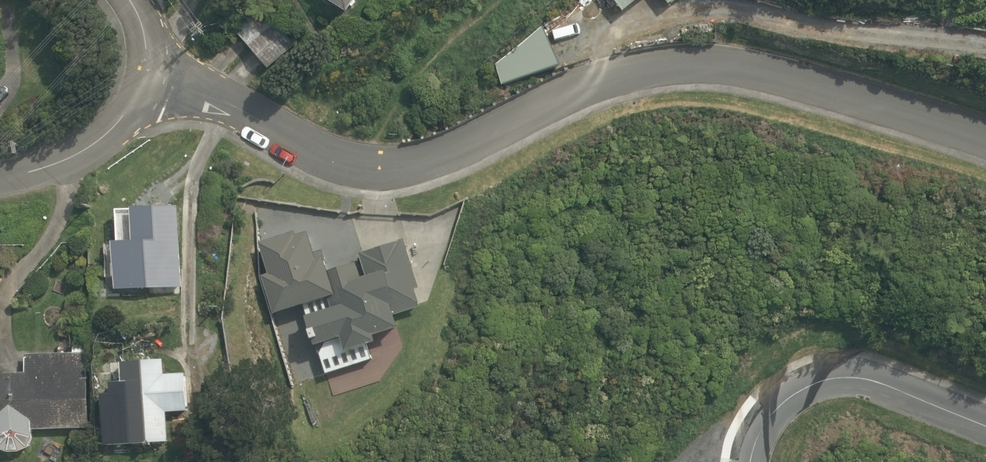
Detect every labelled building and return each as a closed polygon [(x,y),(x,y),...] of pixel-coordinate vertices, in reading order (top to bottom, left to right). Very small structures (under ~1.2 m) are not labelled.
[(349,13),(358,0),(327,0),(349,13)] [(625,11),(639,0),(616,0),(625,11)] [(265,7),(237,31),(270,69),(297,45),(265,7)] [(182,288),(181,208),(135,208),(135,242),(115,243),(115,290),(182,288)] [(328,288),(334,309),(308,317),(320,359),(347,351),(348,353),(379,343),(377,337),(402,328),(397,315),(422,308),(416,290),(421,289),(405,240),(361,254),(367,276),(328,288)] [(89,428),(87,347),(73,347),(73,353),(26,355),(27,373),(0,374),(0,450),(10,453),(21,452),(30,448),(33,439),(33,430),(89,428)] [(106,446),(170,443),(168,413),(189,411),(186,374),(165,375),(164,360),(121,362),(123,383),(111,383),(112,395),(103,395),(106,446)]
